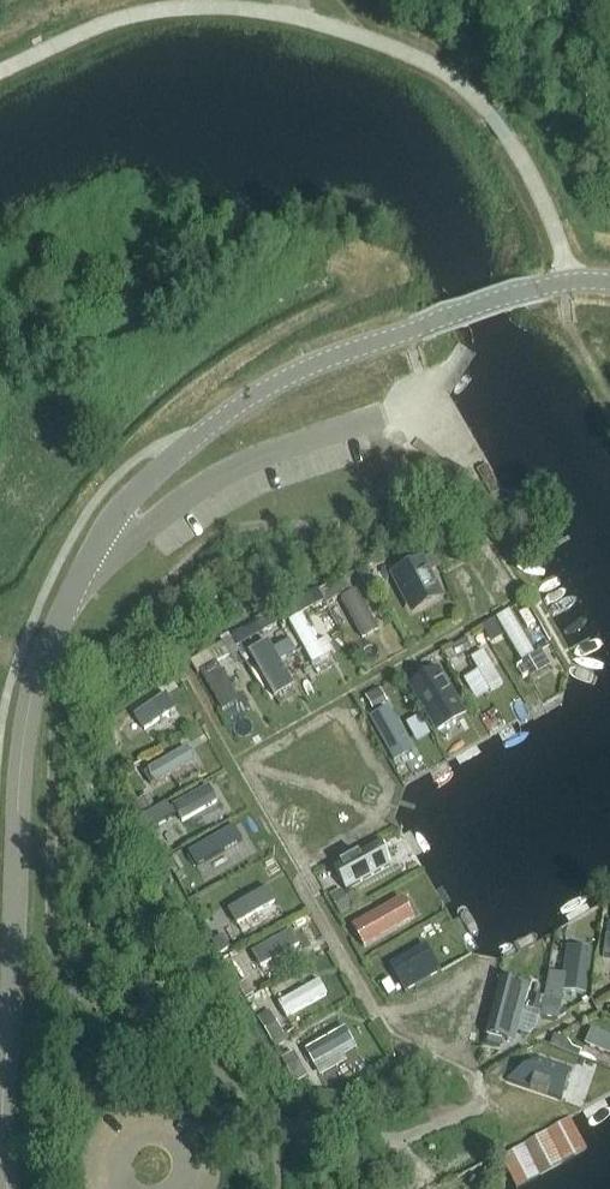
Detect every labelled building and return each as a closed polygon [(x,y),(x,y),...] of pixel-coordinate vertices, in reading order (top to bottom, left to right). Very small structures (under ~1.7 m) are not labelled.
[(423,556),(390,574),(411,614),(445,596),(431,570),(439,565),(433,554),(425,558),(423,556)] [(320,591),(328,607),(340,600),(332,584),(320,591)] [(362,642),(376,634),(355,595),(340,602),(362,642)] [(320,608),(290,625),(310,663),(341,647),(320,608)] [(498,620),(531,680),(549,671),(528,632),(536,627),(528,612),(520,617),(516,610),(498,620)] [(258,622),(263,631),(276,624),(271,615),(258,622)] [(482,627),(488,637),(496,633),(490,622),(482,627)] [(232,637),(222,642),(230,656),(240,651),(232,637)] [(465,638),(443,651),(450,663),(472,649),(465,638)] [(270,650),(256,657),(272,687),(286,680),(270,650)] [(475,700),(487,693),(491,700),(505,692),(485,654),(470,662),(477,675),(465,682),(475,700)] [(237,706),(215,665),(200,673),(223,714),(237,706)] [(439,674),(414,688),(437,728),(462,713),(439,674)] [(373,710),(387,702),(379,689),(365,697),(373,710)] [(175,714),(165,696),(131,715),(141,733),(175,714)] [(407,755),(386,716),(372,724),(393,763),(407,755)] [(99,736),(106,750),(123,741),(116,728),(99,736)] [(146,772),(154,786),(195,764),(187,750),(146,772)] [(173,809),(185,830),(223,810),(211,789),(173,809)] [(149,795),(133,804),(140,816),(155,807),(149,795)] [(148,831),(173,817),(166,804),(141,818),(148,831)] [(203,852),(210,866),(240,849),(233,836),(203,852)] [(372,844),(330,868),(343,892),(386,867),(372,844)] [(167,863),(178,881),(188,876),(176,857),(167,863)] [(329,897),(340,916),(352,909),(341,890),(329,897)] [(268,892),(228,914),(242,938),(282,916),(268,892)] [(402,897),(352,925),(365,948),(415,921),(402,897)] [(292,934),(252,956),(266,980),(306,958),(292,934)] [(231,948),(223,935),(212,941),(220,954),(231,948)] [(590,954),(567,951),(561,992),(584,995),(590,954)] [(394,974),(404,992),(441,971),(431,953),(394,974)] [(390,979),(382,983),(389,997),(397,992),(390,979)] [(253,994),(246,981),(238,986),(245,999),(253,994)] [(320,982),(277,1006),(286,1021),(328,998),(320,982)] [(498,988),(486,1038),(513,1045),(526,995),(498,988)] [(284,1035),(269,1010),(256,1018),(272,1043),(284,1035)] [(346,1031),(318,1046),(327,1062),(355,1047),(346,1031)] [(594,1034),(587,1051),(609,1060),(609,1041),(594,1034)] [(568,1041),(554,1035),(549,1046),(563,1052),(568,1041)] [(307,1076),(292,1052),(281,1059),(296,1083),(307,1076)] [(545,1058),(509,1078),(563,1097),(573,1068),(545,1058)]
